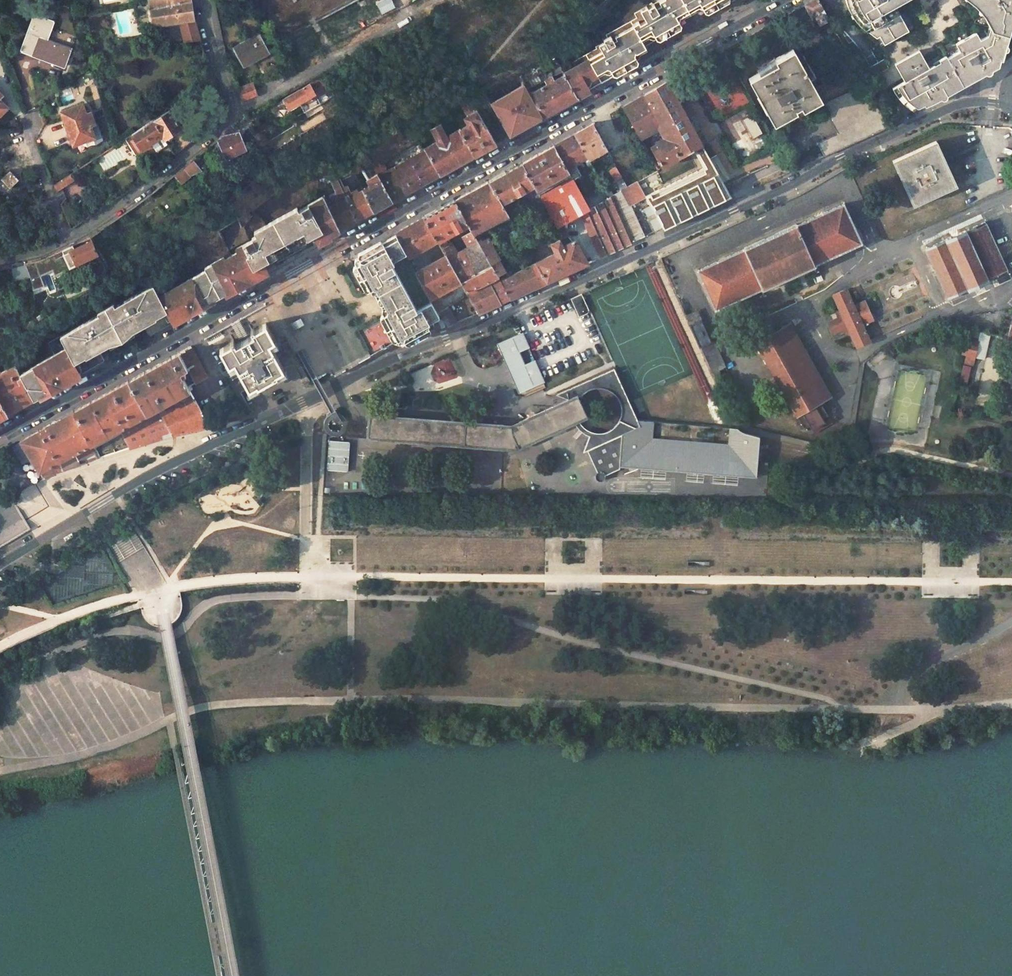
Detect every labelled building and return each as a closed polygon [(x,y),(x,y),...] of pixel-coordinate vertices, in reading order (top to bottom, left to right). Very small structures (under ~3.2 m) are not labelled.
[(191,0),(149,0),(154,28),(180,24),(194,21),(191,0)] [(277,44),(358,0),(253,0),(277,44)] [(634,18),(604,35),(605,38),(600,40),(601,42),(593,47),(594,49),(565,65),(568,70),(563,73),(564,75),(575,98),(586,92),(586,89),(611,76),(613,77),(636,64),(631,56),(633,54),(642,49),(643,47),(654,41),(658,42),(678,30),(679,28),(674,19),(675,17),(677,18),(699,6),(703,14),(706,14),(727,2),(728,0),(659,0),(645,8),(644,6),(631,14),(634,18)] [(803,5),(810,18),(813,16),(818,26),(828,21),(816,0),(812,0),(803,5)] [(840,0),(841,5),(842,7),(843,9),(844,12),(845,14),(846,16),(847,18),(850,21),(852,24),(856,28),(859,31),(864,34),(868,36),(872,37),(877,35),(881,32),(886,41),(908,29),(892,2),(895,0),(840,0)] [(979,1),(981,3),(983,6),(987,3),(995,12),(990,15),(994,20),(993,25),(1011,30),(1011,0),(980,0),(979,1)] [(983,6),(990,15),(995,12),(987,3),(983,6)] [(37,14),(21,51),(32,56),(33,53),(40,36),(47,38),(53,22),(37,14)] [(194,21),(180,24),(183,42),(200,41),(194,21)] [(988,70),(986,67),(994,62),(996,65),(1002,61),(1011,31),(1011,30),(993,25),(991,30),(983,34),(979,28),(974,32),(975,35),(969,39),(967,35),(960,39),(963,46),(951,54),(949,52),(944,54),(962,85),(988,70)] [(14,39),(12,30),(0,33),(0,42),(14,39)] [(886,41),(881,32),(877,35),(882,44),(886,41)] [(267,53),(258,35),(233,48),(243,66),(267,53)] [(33,53),(65,66),(75,44),(66,40),(64,45),(56,42),(47,38),(40,36),(33,53)] [(66,40),(58,37),(56,42),(64,45),(66,40)] [(904,82),(930,66),(919,48),(893,64),(904,82)] [(818,99),(792,50),(773,60),(775,64),(748,79),(772,123),(800,107),(801,109),(818,99)] [(904,82),(890,90),(900,99),(915,108),(933,102),(939,98),(937,95),(946,89),(948,93),(962,85),(944,54),(941,56),(941,57),(943,59),(942,59),(945,63),(938,67),(936,63),(930,66),(904,82)] [(895,81),(882,59),(869,66),(882,88),(895,81)] [(282,99),(288,109),(301,102),(315,93),(317,96),(329,89),(322,75),(282,99)] [(527,96),(539,118),(575,98),(564,75),(553,81),(551,78),(545,81),(546,85),(530,94),(527,96)] [(521,78),(486,97),(508,135),(539,118),(527,96),(530,94),(521,78)] [(196,92),(200,100),(215,91),(212,82),(196,92)] [(646,145),(659,168),(701,145),(696,136),(665,82),(621,107),(639,140),(661,128),(664,134),(646,145)] [(254,93),(250,83),(236,89),(240,100),(254,93)] [(823,155),(886,125),(863,84),(821,105),(836,132),(817,142),(823,155)] [(939,98),(948,93),(946,89),(937,95),(939,98)] [(317,96),(315,93),(301,102),(306,110),(320,101),(317,96)] [(471,98),(459,104),(465,115),(477,109),(471,98)] [(83,103),(61,111),(74,146),(96,138),(91,126),(95,125),(90,112),(86,113),(83,103)] [(422,147),(438,175),(472,155),(456,128),(445,134),(430,106),(419,111),(435,140),(422,147)] [(182,128),(170,109),(152,120),(165,140),(182,128)] [(495,143),(477,109),(465,115),(461,117),(465,124),(456,128),(472,155),(495,143)] [(741,122),(751,140),(761,134),(751,117),(741,122)] [(152,120),(125,138),(140,162),(168,144),(165,140),(152,120)] [(605,149),(591,123),(572,134),(585,157),(587,159),(605,149)] [(438,175),(412,127),(399,134),(397,130),(380,139),(363,150),(371,164),(376,173),(391,201),(438,175)] [(218,138),(226,157),(246,149),(238,129),(220,137),(218,138)] [(572,134),(552,145),(564,168),(573,163),(585,157),(572,134)] [(935,141),(891,160),(909,203),(953,185),(935,141)] [(741,142),(729,149),(737,164),(749,157),(741,142)] [(564,168),(552,145),(520,163),(532,185),(534,189),(567,172),(564,168)] [(346,160),(354,174),(371,164),(363,150),(346,160)] [(653,208),(662,228),(703,209),(730,196),(707,155),(660,178),(672,199),(653,208)] [(192,160),(173,175),(180,183),(189,176),(200,170),(192,160)] [(532,185),(520,163),(486,182),(499,204),(516,195),(532,185)] [(564,168),(567,172),(571,180),(579,176),(573,163),(564,168)] [(614,166),(607,171),(615,184),(623,179),(614,166)] [(75,180),(71,173),(54,184),(57,192),(75,180)] [(367,183),(361,187),(373,210),(391,201),(376,173),(364,179),(367,183)] [(355,220),(343,196),(335,180),(331,182),(331,184),(336,194),(324,200),(339,229),(355,220)] [(614,195),(636,240),(646,235),(633,207),(649,198),(641,181),(614,195)] [(472,233),(505,215),(499,204),(486,182),(453,200),(467,225),(470,230),(472,233)] [(534,189),(532,185),(516,195),(527,213),(542,204),(534,189)] [(373,210),(361,187),(343,196),(355,220),(373,210)] [(226,280),(232,289),(248,280),(243,272),(253,266),(255,270),(263,265),(271,261),(273,263),(307,244),(308,241),(314,237),(330,228),(333,233),(339,229),(324,200),(322,196),(295,211),(293,208),(250,233),(251,237),(246,241),(247,243),(204,268),(213,284),(226,280)] [(632,241),(611,197),(578,214),(588,237),(598,257),(632,241)] [(442,238),(467,225),(453,200),(421,218),(435,242),(443,255),(458,281),(489,264),(476,241),(472,233),(470,230),(459,236),(464,245),(455,250),(449,241),(446,244),(442,238)] [(713,307),(858,242),(842,203),(794,224),(794,223),(741,246),(742,248),(696,269),(713,307)] [(578,214),(569,219),(580,241),(588,237),(578,214)] [(393,234),(395,237),(406,258),(435,242),(421,218),(393,234)] [(983,222),(924,248),(946,296),(1004,271),(983,222)] [(510,223),(504,226),(511,238),(517,235),(510,223)] [(543,282),(587,262),(573,239),(561,245),(560,242),(568,237),(560,224),(522,244),(533,263),(543,282)] [(330,228),(314,237),(317,242),(333,233),(330,228)] [(495,275),(503,270),(497,258),(499,257),(486,236),(476,241),(489,264),(495,275)] [(379,321),(392,343),(396,341),(399,341),(401,345),(427,330),(425,326),(427,321),(432,318),(438,329),(443,327),(436,313),(434,309),(428,299),(414,271),(406,258),(395,237),(357,258),(360,263),(360,266),(359,267),(353,271),(365,293),(372,290),(386,316),(379,321)] [(65,250),(65,252),(62,253),(68,267),(98,253),(90,241),(68,251),(67,249),(65,250)] [(47,257),(52,268),(64,262),(60,251),(47,257)] [(435,295),(458,282),(458,281),(443,255),(414,271),(428,299),(435,295)] [(47,257),(41,260),(46,271),(52,268),(47,257)] [(35,261),(23,263),(31,279),(41,274),(35,261)] [(498,279),(508,297),(543,282),(533,263),(498,279)] [(498,279),(495,275),(489,264),(458,281),(458,282),(466,295),(476,312),(508,297),(498,279)] [(253,266),(243,272),(248,280),(266,270),(263,265),(255,270),(253,266)] [(151,322),(156,332),(208,303),(201,292),(191,276),(158,294),(153,285),(128,299),(144,325),(151,322)] [(220,296),(232,289),(226,280),(213,284),(214,285),(220,296)] [(201,292),(208,303),(220,296),(214,285),(201,292)] [(855,345),(867,339),(860,322),(870,317),(863,300),(851,306),(844,288),(830,294),(838,310),(833,312),(836,316),(827,321),(832,331),(841,327),(843,331),(847,329),(855,345)] [(571,298),(578,315),(590,310),(583,292),(571,298)] [(440,305),(435,295),(428,299),(434,309),(440,305)] [(476,312),(466,295),(436,313),(443,327),(476,312)] [(144,325),(128,299),(47,344),(53,354),(19,373),(27,389),(40,382),(46,392),(98,364),(92,354),(98,351),(105,347),(103,342),(135,324),(138,329),(144,325)] [(695,310),(685,315),(700,346),(709,341),(695,310)] [(1009,320),(1003,319),(999,336),(1011,339),(1011,310),(1009,320)] [(217,347),(226,364),(232,361),(246,387),(282,367),(267,341),(272,338),(263,321),(248,329),(250,332),(244,336),(239,338),(233,341),(232,339),(217,347)] [(236,321),(231,324),(239,338),(244,336),(236,321)] [(151,322),(144,325),(150,335),(156,332),(151,322)] [(135,324),(103,342),(105,347),(138,329),(135,324)] [(826,396),(787,324),(771,332),(768,328),(759,333),(761,338),(756,340),(803,426),(808,423),(810,426),(823,420),(821,416),(826,413),(819,400),(826,396)] [(972,329),(970,337),(979,339),(975,358),(985,360),(989,340),(991,334),(972,329)] [(497,344),(520,394),(545,382),(543,379),(534,361),(524,365),(518,352),(529,348),(522,332),(497,344)] [(979,339),(970,337),(964,363),(973,365),(975,358),(979,339)] [(719,374),(715,364),(722,361),(712,340),(709,341),(701,347),(713,377),(719,374)] [(888,353),(881,347),(867,358),(873,365),(888,353)] [(186,369),(193,383),(204,377),(188,348),(177,354),(186,369)] [(98,351),(92,354),(98,364),(104,361),(98,351)] [(127,381),(145,413),(156,408),(167,402),(170,409),(166,411),(164,409),(158,412),(171,435),(208,426),(200,408),(189,390),(192,388),(190,383),(187,385),(181,375),(184,373),(183,371),(186,369),(177,354),(127,381)] [(0,375),(0,401),(7,414),(33,399),(27,389),(19,373),(16,367),(0,375)] [(655,439),(656,422),(637,420),(615,369),(557,395),(568,401),(524,419),(510,426),(369,414),(367,439),(510,451),(575,423),(575,425),(576,426),(577,428),(577,429),(578,430),(579,431),(579,432),(580,433),(581,434),(582,435),(584,436),(584,437),(586,438),(588,439),(590,440),(585,455),(588,455),(596,475),(595,476),(594,477),(593,478),(593,479),(593,480),(593,481),(593,483),(594,484),(595,485),(596,486),(597,487),(600,487),(602,486),(603,485),(604,484),(605,483),(605,482),(605,481),(605,480),(605,479),(605,478),(620,472),(618,468),(626,468),(628,474),(640,471),(752,477),(754,457),(748,432),(741,429),(739,427),(737,427),(728,426),(728,446),(655,439)] [(145,413),(127,381),(73,411),(97,458),(130,447),(120,431),(121,427),(145,413)] [(33,399),(46,392),(40,382),(27,389),(33,399)] [(162,437),(171,435),(158,412),(156,408),(145,413),(121,427),(120,431),(130,447),(162,437)] [(41,476),(97,458),(73,411),(19,441),(41,476)] [(831,421),(826,413),(821,416),(823,420),(810,426),(813,431),(831,421)] [(825,446),(833,448),(835,438),(826,436),(825,446)] [(52,645),(41,651),(43,654),(55,649),(52,645)]
